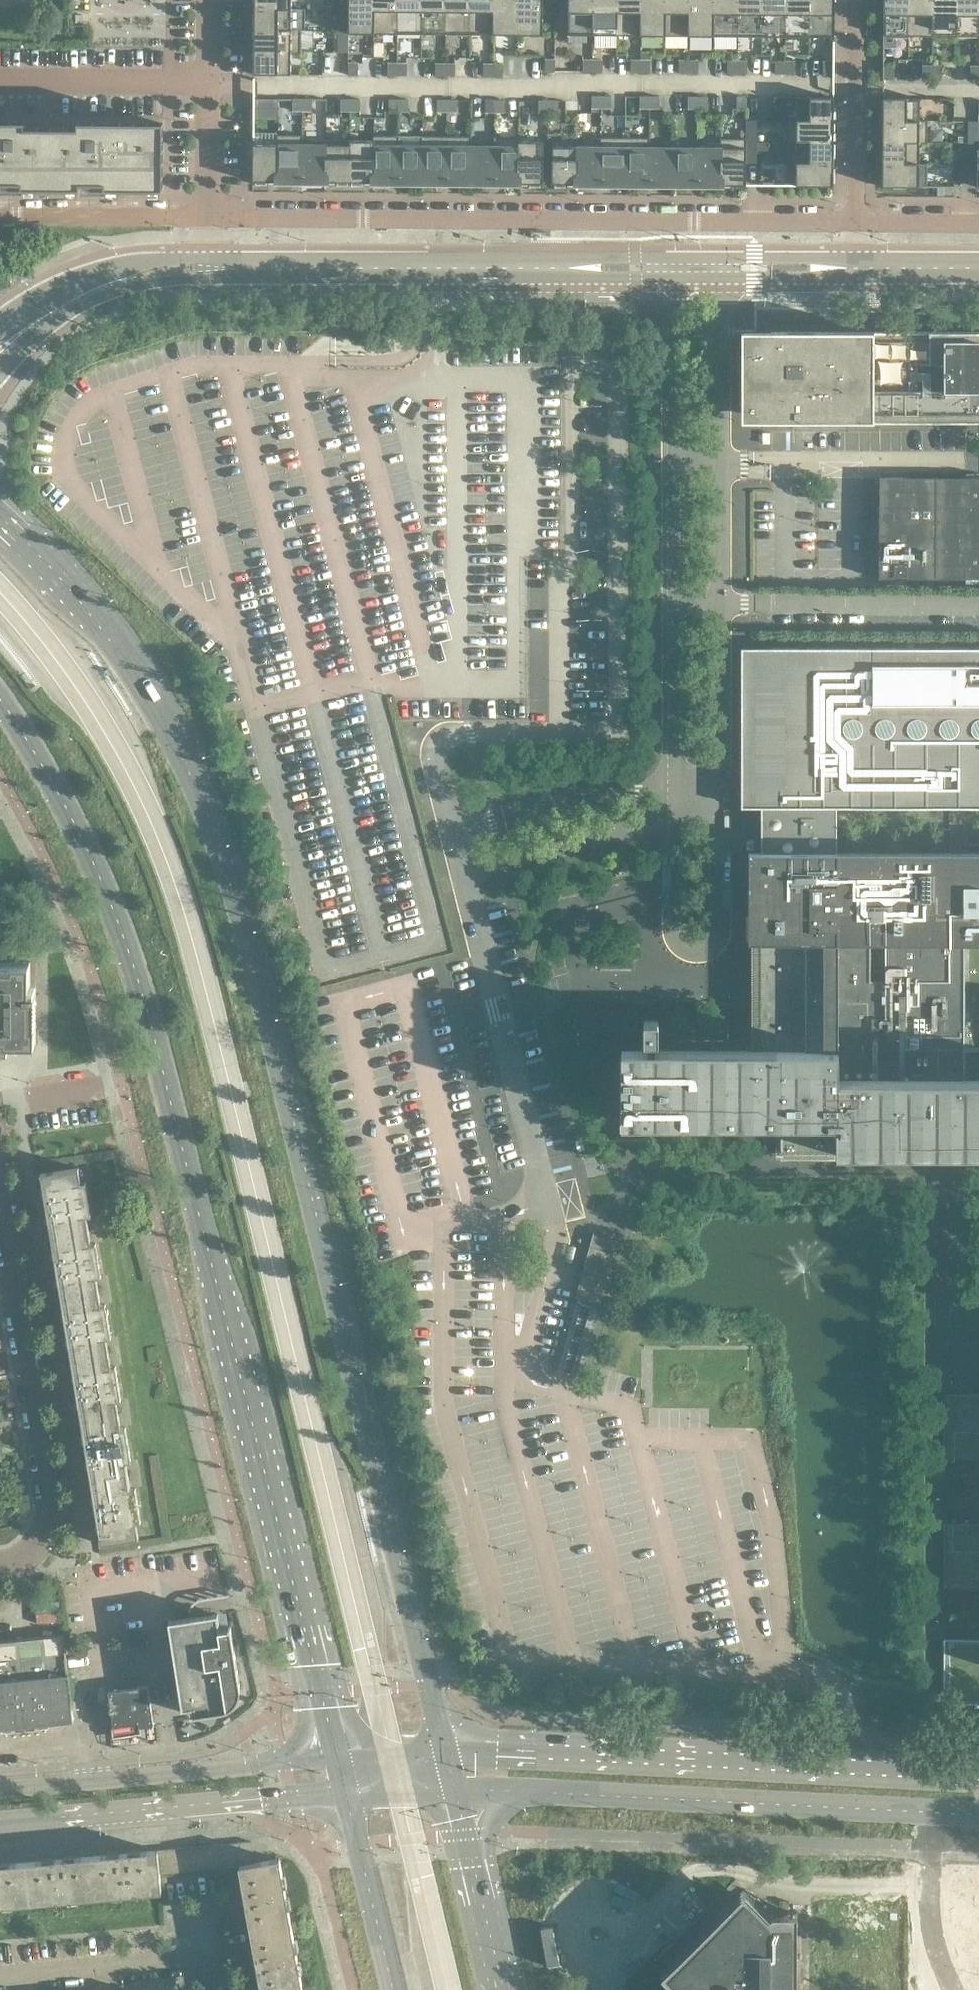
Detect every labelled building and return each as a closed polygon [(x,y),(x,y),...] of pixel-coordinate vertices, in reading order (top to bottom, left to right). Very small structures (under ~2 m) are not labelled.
[(373,0),(348,0),(348,9),(348,19),(348,30),(348,33),(373,33),(373,0)] [(397,0),(373,0),(373,33),(397,33),(397,0)] [(421,0),(397,0),(397,33),(421,34),(421,0)] [(445,0),(421,0),(421,34),(445,34),(445,0)] [(470,0),(445,0),(445,34),(469,34),(470,0)] [(494,0),(470,0),(469,34),(494,34),(494,0)] [(518,0),(494,0),(494,34),(518,34),(518,0)] [(518,34),(542,34),(543,0),(518,0),(518,34)] [(592,0),(568,0),(567,35),(592,35),(592,0)] [(617,0),(592,0),(592,35),(616,35),(617,0)] [(641,0),(617,0),(616,35),(640,35),(641,0)] [(665,0),(641,0),(640,35),(665,35),(665,0)] [(689,0),(665,0),(665,35),(689,36),(689,0)] [(713,0),(689,0),(689,36),(713,36),(713,0)] [(737,0),(713,0),(713,36),(737,36),(737,0)] [(762,0),(737,0),(737,36),(761,36),(762,0)] [(786,0),(762,0),(761,36),(785,36),(786,0)] [(810,0),(786,0),(785,36),(810,37),(810,0)] [(835,0),(810,0),(810,37),(834,37),(835,0)] [(883,35),(908,35),(908,0),(883,0),(883,35)] [(932,36),(932,0),(908,0),(908,35),(932,36)] [(956,36),(956,0),(932,0),(932,36),(956,36)] [(978,36),(978,0),(956,0),(956,36),(978,36)] [(291,8),(254,8),(254,29),(301,30),(305,30),(305,8),(291,8)] [(348,19),(348,9),(338,9),(338,19),(348,19)] [(348,30),(348,19),(338,19),(338,30),(348,30)] [(300,52),(301,30),(254,29),(253,51),(300,52)] [(348,41),(348,33),(348,30),(338,30),(338,41),(348,41)] [(348,52),(348,41),(338,41),(337,52),(348,52)] [(291,73),(291,52),(300,53),(300,52),(253,51),(253,74),(291,74),(291,73)] [(545,59),(545,71),(554,71),(555,59),(545,59)] [(592,71),(592,59),(583,59),(582,71),(592,71)] [(602,59),(592,59),(592,71),(602,72),(602,59)] [(640,72),(640,60),(631,60),(630,72),(640,72)] [(650,60),(640,60),(640,72),(650,72),(650,60)] [(688,72),(688,60),(679,60),(678,72),(688,72)] [(698,60),(688,60),(688,72),(698,72),(698,60)] [(737,72),(737,60),(727,60),(727,72),(737,72)] [(747,60),(737,60),(737,72),(747,72),(747,60)] [(785,73),(785,61),(775,61),(775,73),(785,73)] [(795,61),(785,61),(785,73),(795,73),(795,61)] [(833,61),(823,61),(823,75),(833,75),(833,61)] [(358,62),(348,62),(348,74),(358,74),(358,62)] [(397,75),(397,63),(387,63),(387,75),(397,75)] [(407,63),(397,63),(397,75),(407,75),(407,63)] [(445,75),(445,63),(435,63),(435,75),(445,75)] [(455,63),(445,63),(445,75),(455,75),(455,63)] [(493,76),(493,64),(483,63),(483,76),(493,76)] [(503,64),(493,64),(493,76),(503,76),(503,64)] [(884,65),(884,79),(894,79),(894,65),(884,65)] [(932,65),(922,65),(922,77),(932,77),(932,65)] [(932,77),(941,77),(941,65),(932,65),(932,77)] [(970,66),(970,78),(978,78),(978,66),(970,66)] [(601,108),(601,95),(592,95),(591,108),(601,108)] [(611,96),(601,95),(601,108),(611,108),(611,96)] [(649,108),(649,96),(639,96),(639,108),(649,108)] [(659,96),(649,96),(649,108),(659,108),(659,96)] [(697,108),(697,96),(688,96),(687,108),(697,108)] [(707,96),(697,96),(697,108),(707,108),(707,96)] [(736,96),(736,109),(746,109),(746,97),(736,96)] [(834,120),(834,97),(796,97),(796,118),(787,118),(787,119),(834,120)] [(255,98),(254,110),(264,110),(264,98),(255,98)] [(302,110),(302,98),(292,98),(292,110),(302,110)] [(312,110),(312,98),(302,98),(302,110),(312,110)] [(350,111),(350,98),(340,98),(340,110),(350,111)] [(360,111),(360,99),(350,98),(350,111),(360,111)] [(919,98),(882,98),(882,120),(919,120),(919,98)] [(398,111),(398,99),(389,99),(388,111),(398,111)] [(408,111),(408,99),(398,99),(398,111),(408,111)] [(447,111),(447,99),(437,99),(437,111),(447,111)] [(456,111),(456,99),(447,99),(447,111),(456,111)] [(494,112),(495,100),(485,100),(485,112),(494,112)] [(504,112),(504,100),(495,100),(494,112),(504,112)] [(548,112),(548,100),(538,100),(538,112),(548,112)] [(558,100),(548,100),(548,112),(558,112),(558,100)] [(746,119),(746,130),(757,130),(757,120),(746,119)] [(833,141),(834,120),(787,119),(786,141),(833,141)] [(882,120),(882,143),(919,143),(927,143),(927,120),(919,120),(882,120)] [(163,123),(77,122),(77,128),(25,127),(25,121),(0,121),(0,182),(22,182),(22,189),(24,189),(35,189),(66,190),(77,190),(79,190),(80,183),(105,183),(104,190),(107,190),(118,190),(148,190),(160,190),(162,190),(163,123)] [(978,121),(968,121),(967,132),(978,132),(978,121)] [(757,141),(757,130),(746,130),(746,138),(746,141),(757,141)] [(978,132),(967,132),(967,143),(978,143),(978,132)] [(277,181),(277,134),(276,144),(254,144),(253,144),(252,181),(255,181),(255,184),(266,184),(266,181),(277,181)] [(301,182),(302,134),(277,134),(277,181),(301,182)] [(325,182),(326,139),(303,139),(303,134),(302,134),(301,182),(325,182)] [(374,182),(374,135),(373,135),(373,140),(350,140),(349,182),(352,182),(352,185),(362,185),(362,182),(374,182)] [(398,182),(398,135),(374,135),(374,182),(398,182)] [(398,135),(398,182),(422,183),(422,135),(398,135)] [(446,183),(446,136),(422,135),(422,183),(446,183)] [(470,183),(471,136),(446,136),(446,183),(470,183)] [(495,146),(494,183),(506,183),(506,186),(516,186),(516,183),(518,183),(519,141),(519,136),(495,136),(495,146)] [(600,184),(601,137),(600,137),(600,142),(576,142),(576,184),(600,184)] [(624,184),(625,137),(601,137),(600,184),(624,184)] [(649,184),(649,137),(625,137),(624,184),(649,184)] [(673,184),(673,147),(650,147),(650,137),(649,137),(649,184),(673,184)] [(721,185),(722,138),(720,138),(720,143),(697,142),(697,185),(721,185)] [(746,185),(746,163),(746,152),(746,141),(746,138),(722,138),(721,185),(746,185)] [(349,182),(350,140),(326,139),(325,182),(337,182),(337,185),(347,185),(347,182),(349,182)] [(543,184),(543,141),(519,141),(518,183),(530,183),(530,187),(540,187),(540,183),(543,184)] [(576,184),(576,142),(552,141),(551,184),(555,184),(555,187),(565,187),(565,184),(576,184)] [(756,152),(757,141),(746,141),(746,152),(756,152)] [(833,163),(833,141),(786,141),(786,142),(796,142),(796,163),(833,163)] [(697,185),(697,142),(696,142),(696,147),(673,147),(673,184),(697,185)] [(882,143),(882,163),(919,164),(919,143),(882,143)] [(978,143),(967,143),(967,153),(978,153),(978,143)] [(471,145),(470,183),(494,183),(495,146),(471,145)] [(756,163),(756,152),(746,152),(746,163),(756,163)] [(967,153),(967,164),(977,165),(978,153),(967,153)] [(796,163),(786,163),(785,185),(796,185),(833,186),(833,163),(796,163)] [(882,163),(882,186),(919,186),(919,164),(882,163)] [(741,331),(741,421),(770,421),(917,422),(978,421),(978,332),(741,331)] [(978,579),(978,477),(879,477),(879,578),(978,579)] [(758,983),(760,988),(764,990),(764,1050),(753,1050),(655,1050),(647,1050),(640,1050),(622,1050),(622,1080),(622,1086),(622,1122),(780,1122),(780,1158),(834,1158),(834,1149),(978,1149),(978,648),(759,648),(759,807),(762,807),(762,852),(748,852),(748,942),(753,942),(764,942),(764,972),(760,974),(758,979),(758,983)] [(5,1047),(5,1042),(36,1042),(36,991),(30,991),(30,961),(0,961),(0,1047),(5,1047)] [(660,1045),(659,1018),(645,1018),(646,1045),(660,1045)] [(47,1123),(45,1112),(37,1113),(39,1124),(47,1123)] [(78,1167),(41,1173),(51,1236),(89,1230),(78,1167)] [(89,1230),(51,1236),(61,1296),(98,1291),(89,1230)] [(594,1230),(563,1357),(585,1363),(616,1236),(594,1230)] [(98,1291),(61,1296),(71,1358),(108,1352),(98,1291)] [(108,1352),(71,1358),(81,1419),(118,1413),(108,1352)] [(118,1413),(81,1419),(90,1480),(128,1474),(118,1413)] [(128,1474),(90,1480),(101,1543),(139,1536),(128,1474)] [(945,1523),(944,1523),(944,1587),(978,1587),(978,1523),(945,1523)] [(218,1612),(168,1620),(182,1708),(192,1707),(192,1711),(190,1712),(191,1714),(221,1709),(229,1706),(235,1702),(236,1699),(239,1692),(240,1687),(240,1685),(230,1625),(228,1625),(229,1627),(220,1629),(218,1612)] [(73,1721),(64,1634),(0,1640),(0,1728),(73,1721)] [(944,1639),(944,1703),(946,1703),(978,1703),(978,1639),(944,1639)] [(111,1712),(113,1730),(153,1724),(148,1686),(108,1691),(110,1706),(109,1706),(110,1712),(111,1712)] [(249,1841),(239,1842),(241,1864),(251,1862),(249,1841)] [(192,1846),(180,1847),(183,1871),(194,1870),(192,1846)] [(180,1847),(169,1848),(171,1872),(183,1871),(180,1847)] [(169,1848),(157,1849),(160,1873),(171,1872),(169,1848)] [(157,1849),(92,1855),(96,1895),(161,1889),(160,1873),(157,1849)] [(92,1855),(26,1861),(30,1901),(96,1895),(92,1855)] [(239,1864),(239,1865),(251,1929),(291,1922),(279,1857),(251,1862),(241,1864),(239,1864)] [(0,1863),(0,1904),(30,1901),(26,1861),(0,1863)] [(910,1881),(910,1874),(910,1868),(900,1868),(900,1874),(900,1881),(910,1881)] [(798,1908),(768,1908),(746,1886),(661,1970),(682,1989),(798,1989),(798,1908)] [(251,1929),(262,1989),(284,1989),(302,1987),(291,1922),(251,1929)]
